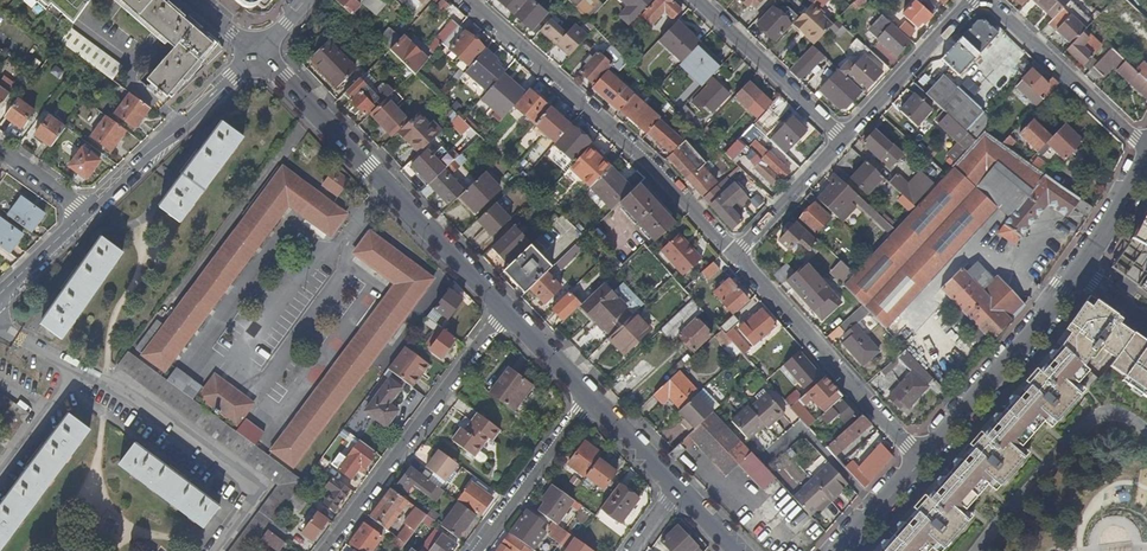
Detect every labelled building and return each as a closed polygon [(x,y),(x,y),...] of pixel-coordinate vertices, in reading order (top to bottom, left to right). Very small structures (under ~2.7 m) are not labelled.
[(38,1),(47,9),(52,3),(64,14),(75,22),(91,0),(39,0),(38,1)] [(193,21),(169,0),(120,0),(125,4),(148,24),(174,47),(175,48),(166,59),(153,73),(148,79),(160,90),(158,92),(161,95),(163,93),(167,97),(175,89),(177,92),(178,91),(223,48),(193,21)] [(262,7),(264,8),(266,7),(273,0),(245,0),(251,6),(255,2),(262,7)] [(352,15),(360,5),(358,2),(359,0),(336,0),(352,15)] [(377,16),(388,3),(384,0),(365,0),(362,3),(377,16)] [(437,7),(447,13),(452,5),(444,0),(441,0),(437,7)] [(514,16),(528,0),(496,0),(514,16)] [(531,0),(528,0),(514,16),(532,31),(547,14),(531,0)] [(568,0),(582,15),(587,9),(578,0),(568,0)] [(582,15),(586,19),(588,21),(604,4),(600,0),(578,0),(587,9),(582,15)] [(653,0),(622,0),(629,7),(621,15),(630,24),(639,15),(640,14),(653,0)] [(640,14),(639,15),(630,24),(635,29),(645,19),(651,25),(664,12),(672,20),(681,10),(670,0),(657,0),(642,16),(640,14)] [(748,6),(750,4),(756,9),(764,0),(741,0),(748,6)] [(817,41),(830,28),(832,25),(816,11),(827,0),(816,0),(793,24),(804,35),(808,31),(817,41)] [(844,12),(850,6),(843,0),(831,0),(844,12)] [(937,11),(925,0),(915,0),(907,9),(904,6),(902,9),(904,12),(903,13),(918,27),(922,22),(925,24),(937,11)] [(937,11),(942,4),(945,0),(925,0),(937,11)] [(1045,7),(1043,9),(1054,18),(1070,1),(1071,0),(1037,0),(1045,7)] [(1093,22),(1070,1),(1054,18),(1049,24),(1072,45),(1086,29),(1093,22)] [(64,14),(52,3),(47,9),(59,19),(64,14)] [(774,8),(759,24),(776,41),(791,24),(774,8)] [(896,17),(891,22),(908,38),(915,31),(905,22),(904,24),(896,17)] [(885,18),(871,32),(897,57),(911,42),(885,18)] [(428,47),(434,53),(448,37),(458,25),(452,20),(428,47)] [(566,34),(550,20),(541,31),(561,48),(579,28),(575,25),(566,34)] [(840,37),(847,29),(837,20),(832,25),(830,28),(840,37)] [(984,21),(977,21),(940,60),(958,77),(998,34),(984,21)] [(700,43),(677,22),(659,40),(682,62),(698,45),(700,43)] [(484,48),(458,25),(448,37),(455,42),(449,49),(469,66),(484,48)] [(119,63),(95,45),(71,27),(61,41),(83,57),(85,59),(105,74),(109,77),(113,80),(124,66),(119,63)] [(561,48),(570,56),(588,36),(579,28),(561,48)] [(1103,46),(1086,29),(1072,45),(1067,50),(1084,66),(1103,46)] [(394,31),(383,43),(390,50),(400,38),(401,38),(394,31)] [(1127,32),(1111,48),(1126,62),(1146,83),(1146,66),(1130,50),(1138,42),(1127,32)] [(415,75),(426,62),(411,48),(413,45),(402,36),(401,38),(400,38),(390,50),(414,73),(415,75)] [(863,56),(869,50),(857,39),(851,45),(863,56)] [(330,42),(309,62),(334,89),(356,69),(330,42)] [(892,66),(898,58),(879,42),(873,49),(892,66)] [(429,59),(413,45),(411,48),(426,62),(429,59)] [(721,67),(698,45),(682,62),(679,65),(702,87),(706,83),(711,77),(721,67)] [(801,82),(825,56),(813,45),(789,71),(801,82)] [(589,62),(580,72),(594,84),(613,63),(597,48),(586,60),(589,62)] [(1126,62),(1111,48),(1093,67),(1103,76),(1113,66),(1146,99),(1146,83),(1126,62)] [(466,72),(488,91),(502,75),(505,72),(490,59),(493,56),(485,49),(466,72)] [(852,65),(844,74),(861,90),(863,93),(883,72),(868,58),(857,70),(852,65)] [(844,108),(861,90),(844,74),(839,69),(819,90),(838,108),(844,108)] [(1038,95),(1043,100),(1058,83),(1052,76),(1045,83),(1032,70),(1022,80),(1034,91),(1038,95)] [(611,103),(620,111),(621,109),(634,95),(607,71),(594,86),(612,102),(611,103)] [(23,75),(16,85),(9,94),(5,100),(11,104),(29,80),(23,75)] [(488,91),(482,97),(505,117),(514,106),(524,94),(502,75),(488,91)] [(942,75),(925,94),(936,104),(947,114),(977,140),(985,131),(988,118),(942,75)] [(371,84),(363,76),(344,94),(356,106),(351,110),(356,114),(360,111),(365,116),(374,107),(372,106),(377,102),(380,105),(394,92),(387,85),(376,96),(368,88),(371,84)] [(16,85),(4,77),(0,83),(0,87),(9,94),(16,85)] [(979,103),(987,96),(971,77),(963,84),(979,103)] [(729,95),(713,80),(708,85),(691,103),(700,112),(705,106),(712,113),(729,95)] [(757,119),(772,104),(762,95),(749,82),(734,97),(757,119)] [(0,87),(0,106),(9,94),(0,87)] [(550,107),(529,89),(524,94),(514,106),(535,124),(550,107)] [(403,99),(395,91),(394,92),(380,105),(371,113),(393,136),(409,121),(395,107),(403,99)] [(136,128),(151,108),(131,93),(116,113),(136,128)] [(660,119),(634,95),(621,109),(648,133),(648,132),(659,120),(660,119)] [(916,126),(931,110),(932,109),(931,109),(916,95),(900,111),(916,126)] [(33,112),(17,99),(4,116),(21,128),(33,112)] [(694,115),(684,106),(677,113),(686,123),(694,115)] [(560,116),(550,107),(535,124),(556,143),(571,126),(560,116)] [(444,118),(450,124),(451,123),(459,116),(452,110),(444,118)] [(400,131),(420,152),(432,141),(443,131),(433,121),(428,126),(417,114),(400,131)] [(956,149),(949,156),(956,162),(977,140),(947,114),(941,120),(938,123),(962,144),(957,150),(956,149)] [(35,135),(51,146),(65,128),(49,116),(35,135)] [(112,150),(127,131),(107,116),(93,136),(112,150)] [(451,123),(473,143),(480,136),(463,120),(459,116),(451,123)] [(805,132),(792,118),(769,141),(784,154),(805,132)] [(242,134),(222,119),(158,204),(178,219),(242,134)] [(675,135),(659,120),(648,132),(672,153),(677,148),(686,141),(681,136),(675,142),(671,139),(675,135)] [(1022,138),(1038,152),(1047,142),(1052,138),(1033,120),(1016,138),(1019,140),(1022,138)] [(1082,142),(1064,124),(1055,134),(1052,138),(1047,142),(1065,160),(1082,142)] [(758,140),(763,135),(752,125),(729,148),(724,153),(731,159),(736,154),(739,157),(743,153),(754,168),(775,187),(789,171),(761,145),(753,153),(745,146),(754,136),(758,140)] [(592,144),(571,126),(556,143),(554,144),(575,163),(592,144)] [(729,148),(706,126),(702,131),(721,149),(724,153),(729,148)] [(891,156),(898,150),(876,130),(863,144),(892,170),(898,163),(891,156)] [(1031,189),(1043,173),(1032,165),(1028,162),(1008,148),(1002,144),(985,131),(977,140),(956,162),(952,167),(953,168),(887,239),(886,238),(885,240),(874,251),(854,273),(843,284),(863,305),(870,313),(886,329),(899,315),(998,208),(976,188),(997,162),(1031,189)] [(598,153),(609,141),(600,134),(592,144),(598,153)] [(1016,141),(1010,135),(1002,144),(1008,148),(1016,141)] [(70,166),(86,179),(100,160),(91,154),(93,151),(91,150),(92,148),(86,144),(70,166)] [(575,163),(566,173),(590,187),(609,168),(598,153),(592,144),(575,163)] [(682,153),(677,148),(672,153),(667,157),(672,162),(686,178),(688,181),(702,196),(717,182),(703,168),(698,172),(696,169),(698,167),(692,161),(690,162),(682,153)] [(411,165),(430,184),(444,171),(447,168),(454,162),(442,149),(434,157),(427,150),(411,165)] [(1037,158),(1032,165),(1043,173),(1046,175),(1049,177),(1054,170),(1037,158)] [(459,167),(454,162),(447,168),(452,173),(459,167)] [(888,193),(893,187),(890,183),(866,162),(851,179),(868,194),(875,186),(878,188),(880,186),(888,193)] [(1032,191),(1031,189),(997,162),(976,188),(998,208),(999,207),(1010,216),(1011,217),(1032,191)] [(728,172),(730,173),(739,166),(737,164),(728,172)] [(733,177),(742,169),(739,166),(730,173),(733,177)] [(284,167),(268,188),(290,205),(322,229),(338,208),(284,167)] [(590,187),(613,210),(620,203),(633,191),(609,168),(590,187)] [(349,181),(334,170),(323,184),(338,196),(349,181)] [(463,191),(444,171),(430,184),(421,192),(427,199),(436,190),(449,205),(463,191)] [(899,173),(890,183),(893,187),(915,207),(936,185),(922,172),(911,183),(899,173)] [(857,201),(861,197),(834,173),(828,180),(832,184),(819,199),(843,222),(857,207),(851,201),(854,198),(857,201)] [(1032,191),(1046,175),(1043,173),(1031,189),(1032,191)] [(497,191),(482,175),(450,206),(466,221),(497,191)] [(1046,175),(1032,191),(1011,217),(1010,216),(1004,223),(1005,224),(998,233),(1015,245),(1048,204),(1068,218),(1075,208),(1089,218),(1094,209),(1049,177),(1046,175)] [(733,184),(726,177),(703,197),(732,230),(744,219),(740,213),(744,210),(737,202),(745,195),(734,183),(733,184)] [(620,203),(655,242),(676,224),(640,184),(633,191),(620,203)] [(165,371),(290,205),(268,188),(265,192),(262,189),(250,205),(254,208),(237,231),(234,228),(222,244),(225,246),(163,330),(156,325),(137,350),(165,371)] [(815,203),(819,199),(811,192),(805,198),(813,205),(799,220),(815,235),(831,218),(815,203)] [(864,210),(869,205),(861,197),(857,201),(856,202),(864,210)] [(21,198),(9,214),(31,231),(44,214),(21,198)] [(511,219),(496,203),(477,221),(492,237),(511,219)] [(864,210),(891,234),(895,229),(869,205),(864,210)] [(338,208),(322,229),(331,235),(346,214),(338,208)] [(1130,240),(1128,243),(1115,262),(1117,264),(1118,269),(1116,271),(1125,278),(1144,251),(1146,253),(1146,209),(1131,238),(1139,242),(1137,245),(1130,240)] [(10,252),(22,235),(0,218),(0,245),(10,252)] [(554,220),(539,245),(551,252),(566,227),(554,220)] [(818,240),(798,222),(779,242),(789,251),(797,241),(807,251),(818,240)] [(364,260),(380,239),(370,232),(355,253),(364,260)] [(521,248),(508,234),(492,249),(502,260),(506,256),(509,260),(521,248)] [(679,234),(662,249),(685,274),(702,259),(679,234)] [(122,253),(102,238),(40,324),(61,339),(122,253)] [(837,254),(843,246),(833,238),(827,246),(837,254)] [(380,239),(364,260),(396,284),(417,300),(433,279),(380,239)] [(808,254),(812,257),(824,246),(820,242),(808,254)] [(567,253),(573,259),(581,251),(576,245),(567,253)] [(504,272),(524,294),(530,289),(547,272),(550,270),(552,268),(531,246),(504,272)] [(573,259),(567,253),(556,264),(561,270),(573,259)] [(812,257),(808,254),(803,260),(806,262),(812,257)] [(720,256),(711,264),(718,270),(726,263),(720,256)] [(804,299),(813,291),(809,287),(814,283),(809,278),(813,274),(816,276),(821,271),(811,261),(788,282),(804,299)] [(831,272),(843,284),(854,273),(841,262),(831,272)] [(561,270),(556,264),(552,268),(550,270),(555,276),(561,270)] [(718,270),(711,264),(700,274),(707,281),(718,271),(718,270)] [(941,288),(994,344),(1013,321),(1012,320),(1020,310),(1024,306),(997,278),(993,282),(976,264),(967,273),(962,268),(941,288)] [(776,276),(783,284),(795,272),(788,265),(776,276)] [(561,288),(547,272),(530,289),(544,304),(561,288)] [(1138,286),(1141,289),(1146,293),(1146,273),(1138,286)] [(730,280),(715,293),(732,313),(748,300),(730,280)] [(293,466),(417,300),(396,284),(272,451),(293,466)] [(603,329),(626,307),(603,284),(581,305),(580,305),(596,321),(599,325),(603,329)] [(436,309),(434,307),(428,316),(441,326),(443,327),(463,300),(449,290),(436,309)] [(553,308),(565,320),(578,308),(580,305),(581,305),(569,292),(553,308)] [(1118,326),(1120,324),(1123,320),(1104,306),(1089,296),(1065,330),(1071,334),(1072,334),(1082,319),(1081,318),(1088,308),(1089,310),(1091,307),(1094,309),(1095,307),(1106,314),(1104,317),(1118,326)] [(660,330),(666,336),(699,305),(693,298),(660,330)] [(596,321),(580,305),(578,308),(593,324),(596,321)] [(697,318),(705,311),(699,305),(666,336),(672,341),(679,335),(694,351),(712,334),(697,318)] [(857,326),(870,313),(863,305),(840,327),(850,338),(844,344),(863,365),(879,351),(857,326)] [(633,315),(626,307),(603,329),(610,336),(633,315)] [(750,330),(745,335),(754,346),(777,326),(760,307),(743,322),(750,330)] [(1118,326),(1104,317),(1106,314),(1095,307),(1094,309),(1091,307),(1089,310),(1088,308),(1081,318),(1082,319),(1072,334),(1071,334),(1063,345),(1055,354),(1051,351),(1049,353),(1050,360),(1039,372),(1036,370),(1025,383),(1028,385),(1017,397),(1010,396),(1008,399),(1012,403),(999,417),(995,413),(993,416),(994,423),(983,435),(980,432),(969,445),(972,448),(961,460),(954,459),(952,462),(956,465),(943,480),(939,476),(937,479),(938,485),(928,497),(925,495),(913,508),(916,510),(904,523),(899,522),(896,525),(900,529),(887,542),(883,539),(881,542),(882,548),(879,550),(930,550),(933,547),(936,550),(947,537),(951,541),(963,527),(959,524),(970,512),(967,509),(989,484),(992,487),(1003,474),(1007,478),(1019,465),(1015,461),(1026,449),(1023,446),(1045,421),(1048,424),(1059,411),(1063,415),(1075,401),(1071,398),(1082,386),(1079,383),(1090,371),(1084,365),(1091,358),(1092,358),(1093,358),(1094,358),(1095,358),(1096,357),(1098,355),(1102,349),(1118,326)] [(650,329),(635,313),(633,315),(610,336),(609,338),(624,353),(650,329)] [(423,322),(436,332),(441,326),(428,316),(423,322)] [(739,322),(734,316),(720,328),(722,330),(732,341),(742,352),(744,354),(752,347),(734,327),(739,322)] [(1134,334),(1120,324),(1118,326),(1102,349),(1116,358),(1128,341),(1134,334)] [(441,326),(436,332),(427,344),(432,348),(430,351),(441,359),(457,338),(443,327),(441,326)] [(725,348),(732,341),(722,330),(715,336),(725,348)] [(1134,333),(1134,334),(1128,341),(1111,367),(1125,377),(1131,381),(1128,385),(1146,399),(1146,342),(1134,333)] [(725,348),(735,358),(742,352),(732,341),(725,348)] [(430,364),(405,346),(388,369),(412,387),(430,364)] [(927,386),(934,379),(906,350),(898,357),(912,372),(889,397),(905,412),(928,387),(927,386)] [(261,539),(268,529),(274,521),(289,502),(295,494),(300,487),(304,481),(256,445),(236,431),(194,400),(168,380),(128,351),(118,365),(279,485),(230,550),(252,550),(261,539)] [(820,374),(799,351),(785,363),(805,387),(820,374)] [(901,364),(896,359),(881,372),(886,377),(901,364)] [(943,377),(951,372),(944,361),(936,365),(943,377)] [(176,368),(168,380),(194,400),(203,388),(176,368)] [(520,392),(525,396),(533,386),(509,368),(491,392),(509,406),(520,392)] [(670,396),(682,409),(697,394),(699,392),(680,371),(655,394),(663,403),(670,396)] [(253,403),(216,375),(200,397),(238,425),(253,403)] [(843,396),(825,376),(803,396),(800,398),(805,404),(812,398),(825,412),(841,398),(843,396)] [(390,379),(366,411),(386,426),(398,411),(388,404),(401,387),(390,379)] [(1071,398),(1075,401),(1086,389),(1082,386),(1071,398)] [(748,404),(732,419),(750,438),(766,423),(768,426),(785,411),(762,387),(755,394),(759,398),(750,406),(748,404)] [(796,389),(785,399),(791,406),(798,400),(800,398),(803,396),(796,389)] [(520,392),(509,406),(515,410),(525,396),(520,392)] [(4,418),(0,423),(0,454),(29,413),(0,394),(0,415),(4,418)] [(714,411),(697,394),(682,409),(679,412),(685,418),(689,422),(685,425),(684,426),(691,433),(714,411)] [(856,416),(841,398),(825,412),(821,415),(825,420),(823,422),(826,425),(838,415),(847,424),(856,416)] [(816,420),(798,400),(791,406),(809,426),(816,420)] [(763,489),(776,477),(747,446),(714,411),(691,433),(680,443),(686,449),(695,441),(727,475),(740,463),(763,489)] [(1052,427),(1063,415),(1059,411),(1048,424),(1052,427)] [(492,439),(500,429),(477,412),(471,420),(465,415),(458,425),(461,427),(452,439),(474,456),(473,458),(478,462),(479,462),(481,462),(482,461),(483,461),(486,457),(485,454),(479,450),(489,437),(492,439)] [(68,414),(0,506),(0,548),(88,430),(68,414)] [(836,456),(872,424),(863,414),(827,446),(836,456)] [(245,419),(236,431),(256,445),(264,434),(245,419)] [(753,438),(758,448),(769,442),(764,433),(753,438)] [(365,468),(376,453),(359,440),(337,470),(350,479),(361,465),(365,468)] [(569,463),(586,475),(586,474),(599,458),(602,453),(585,441),(569,463)] [(190,487),(135,446),(119,466),(204,530),(219,510),(190,487)] [(791,447),(770,467),(791,489),(807,474),(795,461),(800,456),(791,447)] [(457,463),(438,449),(426,467),(433,472),(428,478),(438,486),(443,490),(448,483),(444,481),(457,463)] [(1015,461),(1019,465),(1030,453),(1026,449),(1015,461)] [(881,457),(886,463),(893,456),(888,451),(881,457)] [(886,463),(881,457),(879,456),(874,461),(871,459),(865,464),(869,468),(875,475),(886,463)] [(617,471),(599,458),(586,474),(604,487),(617,471)] [(871,481),(863,473),(853,461),(846,468),(864,487),(871,481)] [(830,463),(794,497),(811,515),(818,509),(823,504),(825,507),(838,495),(836,493),(847,482),(830,463)] [(431,495),(438,486),(428,478),(421,473),(421,475),(411,467),(397,486),(407,494),(415,482),(431,495)] [(875,475),(869,468),(863,473),(871,481),(875,475)] [(996,490),(1007,478),(1003,474),(992,487),(996,490)] [(349,490),(332,477),(326,485),(333,490),(324,502),(334,510),(349,490)] [(471,482),(457,500),(460,502),(476,514),(478,516),(492,498),(471,482)] [(639,498),(619,483),(602,507),(622,522),(639,498)] [(558,524),(575,500),(570,496),(554,484),(547,493),(550,496),(539,511),(553,521),(558,524)] [(311,496),(300,487),(295,494),(306,502),(311,496)] [(392,488),(370,517),(388,530),(407,504),(414,510),(404,523),(407,525),(398,538),(406,544),(427,515),(392,488)] [(300,511),(306,502),(295,494),(289,502),(300,511)] [(458,538),(476,514),(460,502),(442,526),(458,538)] [(439,515),(431,510),(428,515),(435,521),(439,515)] [(528,545),(532,548),(540,537),(535,533),(538,528),(532,524),(537,518),(527,511),(512,531),(521,538),(520,539),(528,545)] [(328,520),(318,512),(303,533),(312,540),(328,520)] [(959,524),(963,527),(974,515),(970,512),(959,524)] [(287,530),(274,521),(268,529),(281,539),(287,530)] [(549,534),(561,543),(569,532),(558,524),(553,521),(548,528),(552,531),(549,534)] [(366,524),(352,543),(362,550),(371,550),(383,536),(366,524)] [(679,525),(662,541),(672,550),(703,550),(679,525)] [(285,542),(281,539),(268,529),(261,539),(277,550),(279,550),(285,542)] [(441,533),(427,550),(452,550),(457,545),(441,533)] [(390,541),(401,550),(406,544),(398,538),(394,535),(390,541)] [(497,550),(530,550),(509,535),(497,550)] [(595,550),(578,539),(576,537),(566,550),(594,550),(595,550)] [(951,541),(947,537),(936,550),(937,550),(942,550),(951,541)]
